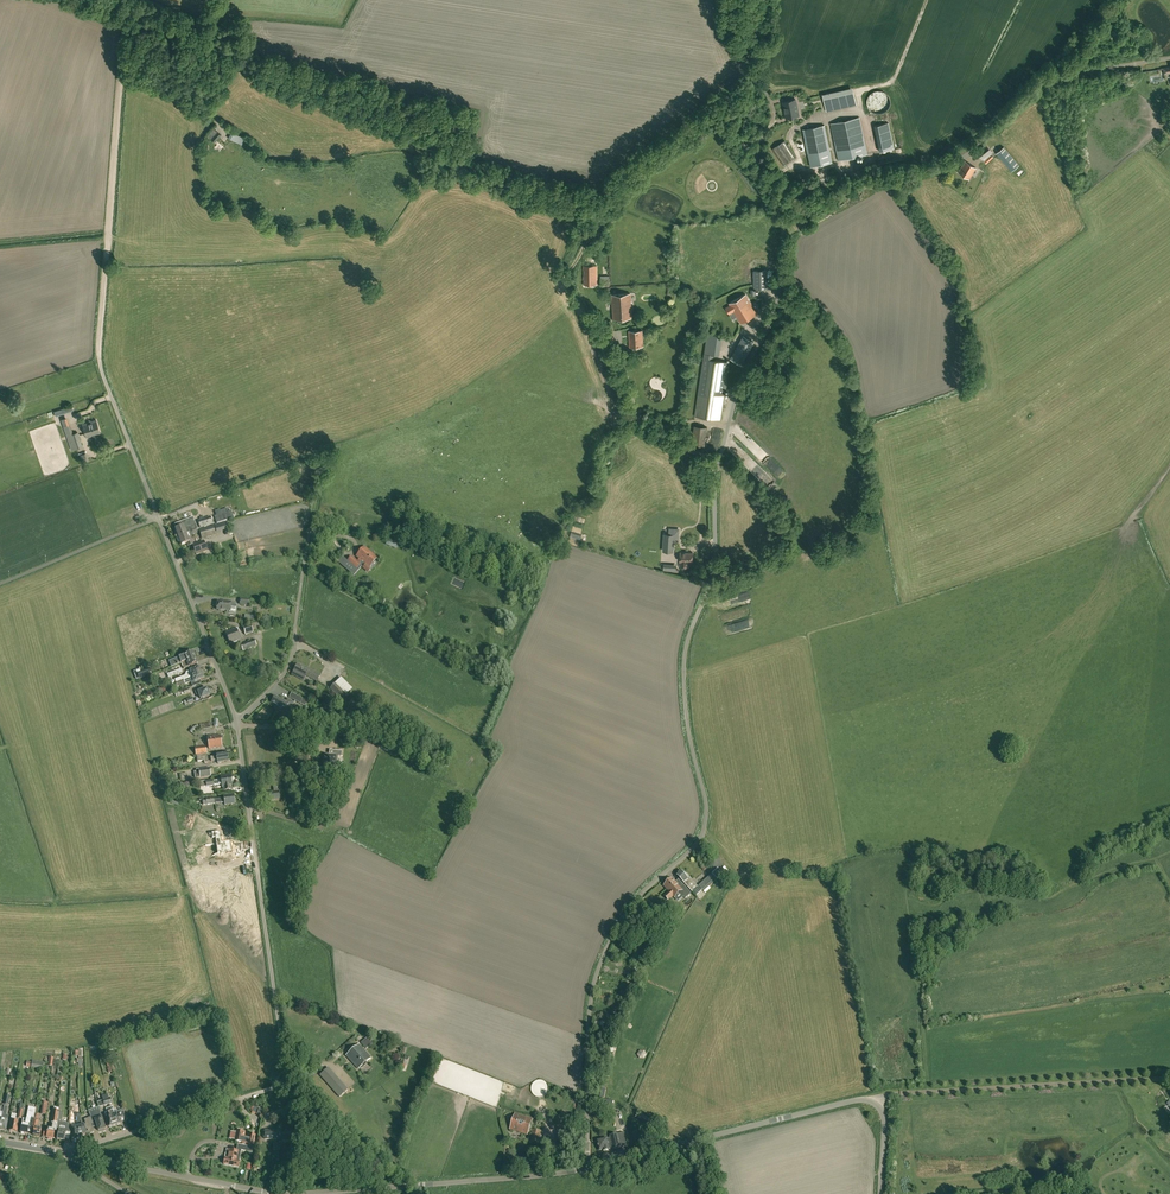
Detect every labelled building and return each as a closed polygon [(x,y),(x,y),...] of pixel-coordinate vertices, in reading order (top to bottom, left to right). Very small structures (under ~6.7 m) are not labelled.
[(784,110),(797,107),(796,99),(783,102),(784,110)] [(797,107),(784,110),(786,118),(799,115),(797,107)] [(838,161),(868,154),(860,117),(830,123),(838,161)] [(803,129),(810,167),(832,162),(825,124),(803,129)] [(211,139),(215,142),(221,134),(217,131),(211,139)] [(231,131),(228,138),(242,145),(245,139),(231,131)] [(795,156),(785,140),(773,148),(783,164),(795,156)] [(986,143),(976,151),(983,159),(990,153),(993,151),(986,143)] [(1004,148),(997,154),(997,155),(1012,172),(1019,166),(1004,148)] [(969,180),(976,168),(964,160),(957,172),(969,180)] [(583,265),(583,285),(597,285),(597,265),(583,265)] [(756,295),(756,290),(767,289),(767,270),(753,270),(754,289),(751,290),(751,295),(756,295)] [(611,294),(613,319),(632,317),(630,293),(611,294)] [(746,320),(757,313),(746,294),(737,299),(742,306),(739,309),(746,320)] [(737,299),(729,303),(730,305),(726,308),(729,313),(734,311),(741,323),(746,320),(739,309),(742,306),(737,299)] [(629,331),(630,347),(643,346),(642,330),(629,331)] [(615,341),(610,331),(604,335),(608,344),(615,341)] [(743,336),(731,358),(741,364),(754,342),(743,336)] [(721,421),(724,399),(730,362),(713,359),(714,355),(704,353),(695,417),(721,421)] [(71,406),(61,409),(62,414),(73,410),(71,406)] [(100,432),(96,419),(82,424),(86,437),(100,432)] [(69,425),(64,426),(72,450),(83,446),(78,432),(72,433),(69,425)] [(693,445),(705,447),(707,427),(694,425),(693,445)] [(217,523),(234,517),(231,510),(228,511),(227,508),(220,510),(220,509),(215,511),(216,515),(214,516),(217,523)] [(197,521),(199,528),(213,524),(210,517),(197,521)] [(186,525),(182,526),(175,529),(178,537),(186,534),(189,532),(188,530),(196,527),(193,519),(185,522),(186,525)] [(213,524),(199,528),(196,529),(197,533),(199,532),(202,540),(216,535),(213,524)] [(678,529),(669,529),(669,534),(665,534),(664,550),(673,551),(673,540),(678,540),(678,529)] [(193,544),(192,544),(189,536),(187,537),(186,534),(178,537),(178,538),(177,538),(179,542),(180,541),(181,545),(187,543),(188,546),(193,544)] [(389,536),(385,545),(397,549),(400,540),(389,536)] [(204,543),(193,547),(196,555),(207,550),(204,543)] [(361,566),(362,568),(365,564),(369,568),(378,558),(364,547),(356,557),(359,559),(357,561),(351,556),(343,566),(353,575),(361,566)] [(686,566),(688,566),(688,561),(692,561),(692,552),(680,552),(680,561),(681,561),(681,566),(682,566),(682,567),(683,568),(685,569),(686,567),(686,566)] [(671,572),(672,564),(664,564),(663,571),(671,572)] [(217,610),(229,611),(229,612),(234,613),(236,611),(236,608),(235,608),(235,604),(230,603),(230,602),(226,602),(226,603),(218,602),(218,603),(216,604),(216,606),(217,608),(217,610)] [(258,622),(250,624),(243,626),(245,635),(253,633),(261,630),(258,622)] [(226,632),(230,644),(240,640),(237,632),(239,632),(238,628),(226,632)] [(257,646),(254,639),(240,644),(243,651),(257,646)] [(181,663),(195,658),(193,652),(179,657),(179,659),(174,661),(173,660),(169,661),(171,667),(176,665),(181,663)] [(195,658),(181,663),(184,669),(197,664),(195,658)] [(303,681),(306,676),(317,681),(320,675),(309,669),(308,670),(297,664),(292,675),(303,681)] [(175,680),(176,683),(201,673),(199,667),(190,671),(186,672),(185,676),(175,680)] [(150,668),(141,672),(137,673),(139,679),(152,674),(150,668)] [(182,672),(181,669),(167,674),(168,678),(182,672)] [(203,679),(201,673),(176,683),(175,683),(177,687),(185,684),(184,683),(193,680),(194,682),(203,679)] [(329,689),(339,699),(345,694),(334,684),(329,689)] [(201,689),(195,691),(196,696),(199,695),(201,699),(210,696),(207,688),(202,690),(201,689)] [(288,699),(286,702),(275,696),(272,702),(279,706),(277,709),(287,715),(293,703),(288,699)] [(297,696),(295,700),(301,704),(303,699),(297,696)] [(186,700),(187,700),(183,701),(185,706),(188,705),(194,703),(192,698),(186,700)] [(220,735),(207,737),(209,749),(222,747),(220,735)] [(195,748),(196,756),(207,754),(206,746),(195,748)] [(342,751),(334,750),(333,756),(325,755),(323,769),(336,771),(338,757),(341,757),(342,751)] [(216,760),(217,762),(217,764),(223,763),(222,761),(228,760),(226,752),(216,754),(217,757),(211,758),(211,761),(216,760)] [(207,754),(196,756),(197,762),(204,761),(204,763),(208,763),(207,754)] [(196,772),(194,772),(195,778),(211,776),(209,768),(196,770),(196,772)] [(207,787),(213,786),(224,784),(225,790),(231,789),(230,786),(232,786),(230,776),(221,777),(221,780),(214,781),(214,779),(206,781),(207,787)] [(274,791),(263,793),(264,801),(280,798),(279,791),(280,791),(279,785),(273,786),(274,791)] [(233,794),(224,796),(224,798),(215,799),(215,804),(221,803),(225,803),(225,805),(235,804),(233,794)] [(214,797),(202,799),(202,801),(203,805),(215,803),(214,797)] [(321,802),(319,810),(330,812),(331,804),(321,802)] [(723,874),(718,868),(699,886),(704,892),(710,886),(723,874)] [(681,871),(677,875),(692,892),(698,887),(686,873),(684,875),(681,871)] [(673,896),(675,898),(680,893),(685,898),(691,894),(684,886),(680,889),(672,879),(664,886),(670,892),(665,897),(668,901),(673,896)] [(367,1038),(362,1042),(366,1047),(371,1043),(367,1038)] [(358,1069),(360,1067),(361,1069),(366,1065),(364,1064),(370,1058),(358,1045),(346,1056),(358,1069)] [(328,1067),(319,1075),(326,1082),(334,1074),(328,1067)] [(342,1083),(334,1091),(339,1097),(348,1090),(342,1083)] [(99,1107),(104,1105),(109,1104),(107,1099),(108,1099),(107,1095),(102,1097),(103,1100),(97,1102),(99,1107)] [(7,1120),(8,1115),(6,1115),(6,1113),(7,1107),(4,1106),(0,1129),(0,1130),(3,1130),(6,1130),(7,1120)] [(29,1126),(32,1126),(35,1114),(35,1112),(36,1108),(29,1107),(26,1119),(23,1118),(21,1133),(21,1134),(24,1134),(24,1133),(28,1134),(29,1126)] [(113,1107),(109,1108),(115,1125),(117,1124),(117,1125),(120,1124),(120,1123),(121,1123),(121,1122),(126,1120),(122,1109),(117,1111),(116,1110),(114,1110),(113,1107)] [(106,1109),(107,1112),(105,1113),(106,1117),(105,1117),(108,1127),(109,1127),(110,1127),(113,1126),(112,1126),(115,1125),(109,1108),(106,1109)] [(51,1140),(53,1139),(55,1131),(56,1132),(58,1123),(59,1112),(59,1111),(59,1110),(53,1110),(52,1120),(53,1123),(52,1129),(48,1128),(46,1138),(47,1138),(48,1139),(51,1140)] [(90,1113),(91,1117),(93,1123),(96,1123),(98,1131),(105,1129),(99,1110),(90,1113)] [(62,1112),(59,1112),(58,1123),(56,1132),(58,1132),(57,1140),(65,1141),(66,1132),(65,1132),(66,1130),(65,1130),(66,1124),(61,1123),(62,1120),(61,1120),(62,1112)] [(74,1123),(75,1127),(72,1128),(75,1137),(77,1136),(78,1137),(81,1136),(78,1126),(77,1122),(77,1118),(77,1113),(74,1112),(73,1117),(73,1121),(74,1123)] [(94,1132),(92,1127),(91,1124),(93,1123),(91,1117),(85,1119),(84,1119),(85,1124),(82,1125),(80,1120),(81,1118),(82,1114),(77,1113),(77,1118),(77,1122),(78,1126),(81,1136),(84,1135),(84,1134),(87,1134),(90,1133),(94,1132)] [(510,1129),(528,1135),(533,1119),(515,1113),(510,1129)] [(17,1132),(19,1122),(16,1121),(17,1115),(11,1114),(10,1122),(11,1122),(9,1131),(17,1132)] [(35,1114),(32,1126),(32,1127),(33,1127),(33,1131),(34,1131),(33,1135),(40,1136),(41,1128),(37,1127),(38,1121),(36,1120),(37,1114),(35,1114)] [(644,1116),(641,1120),(652,1126),(654,1122),(644,1116)] [(567,1121),(558,1121),(557,1131),(567,1132),(567,1121)] [(279,1142),(289,1142),(289,1140),(294,1140),(294,1137),(295,1137),(295,1132),(294,1132),(294,1131),(284,1131),(284,1126),(283,1126),(283,1125),(280,1125),(279,1126),(278,1126),(278,1131),(265,1131),(265,1140),(279,1139),(279,1142)] [(532,1129),(530,1143),(539,1145),(541,1131),(532,1129)] [(253,1147),(254,1141),(255,1135),(249,1134),(248,1140),(243,1139),(245,1132),(235,1131),(233,1141),(243,1143),(243,1145),(253,1147)] [(603,1150),(604,1151),(627,1146),(624,1133),(610,1136),(610,1138),(597,1141),(599,1151),(603,1150)] [(225,1158),(223,1164),(238,1167),(239,1160),(240,1160),(241,1158),(240,1157),(241,1151),(252,1153),(253,1147),(238,1145),(236,1151),(228,1149),(226,1158),(225,1158)]
